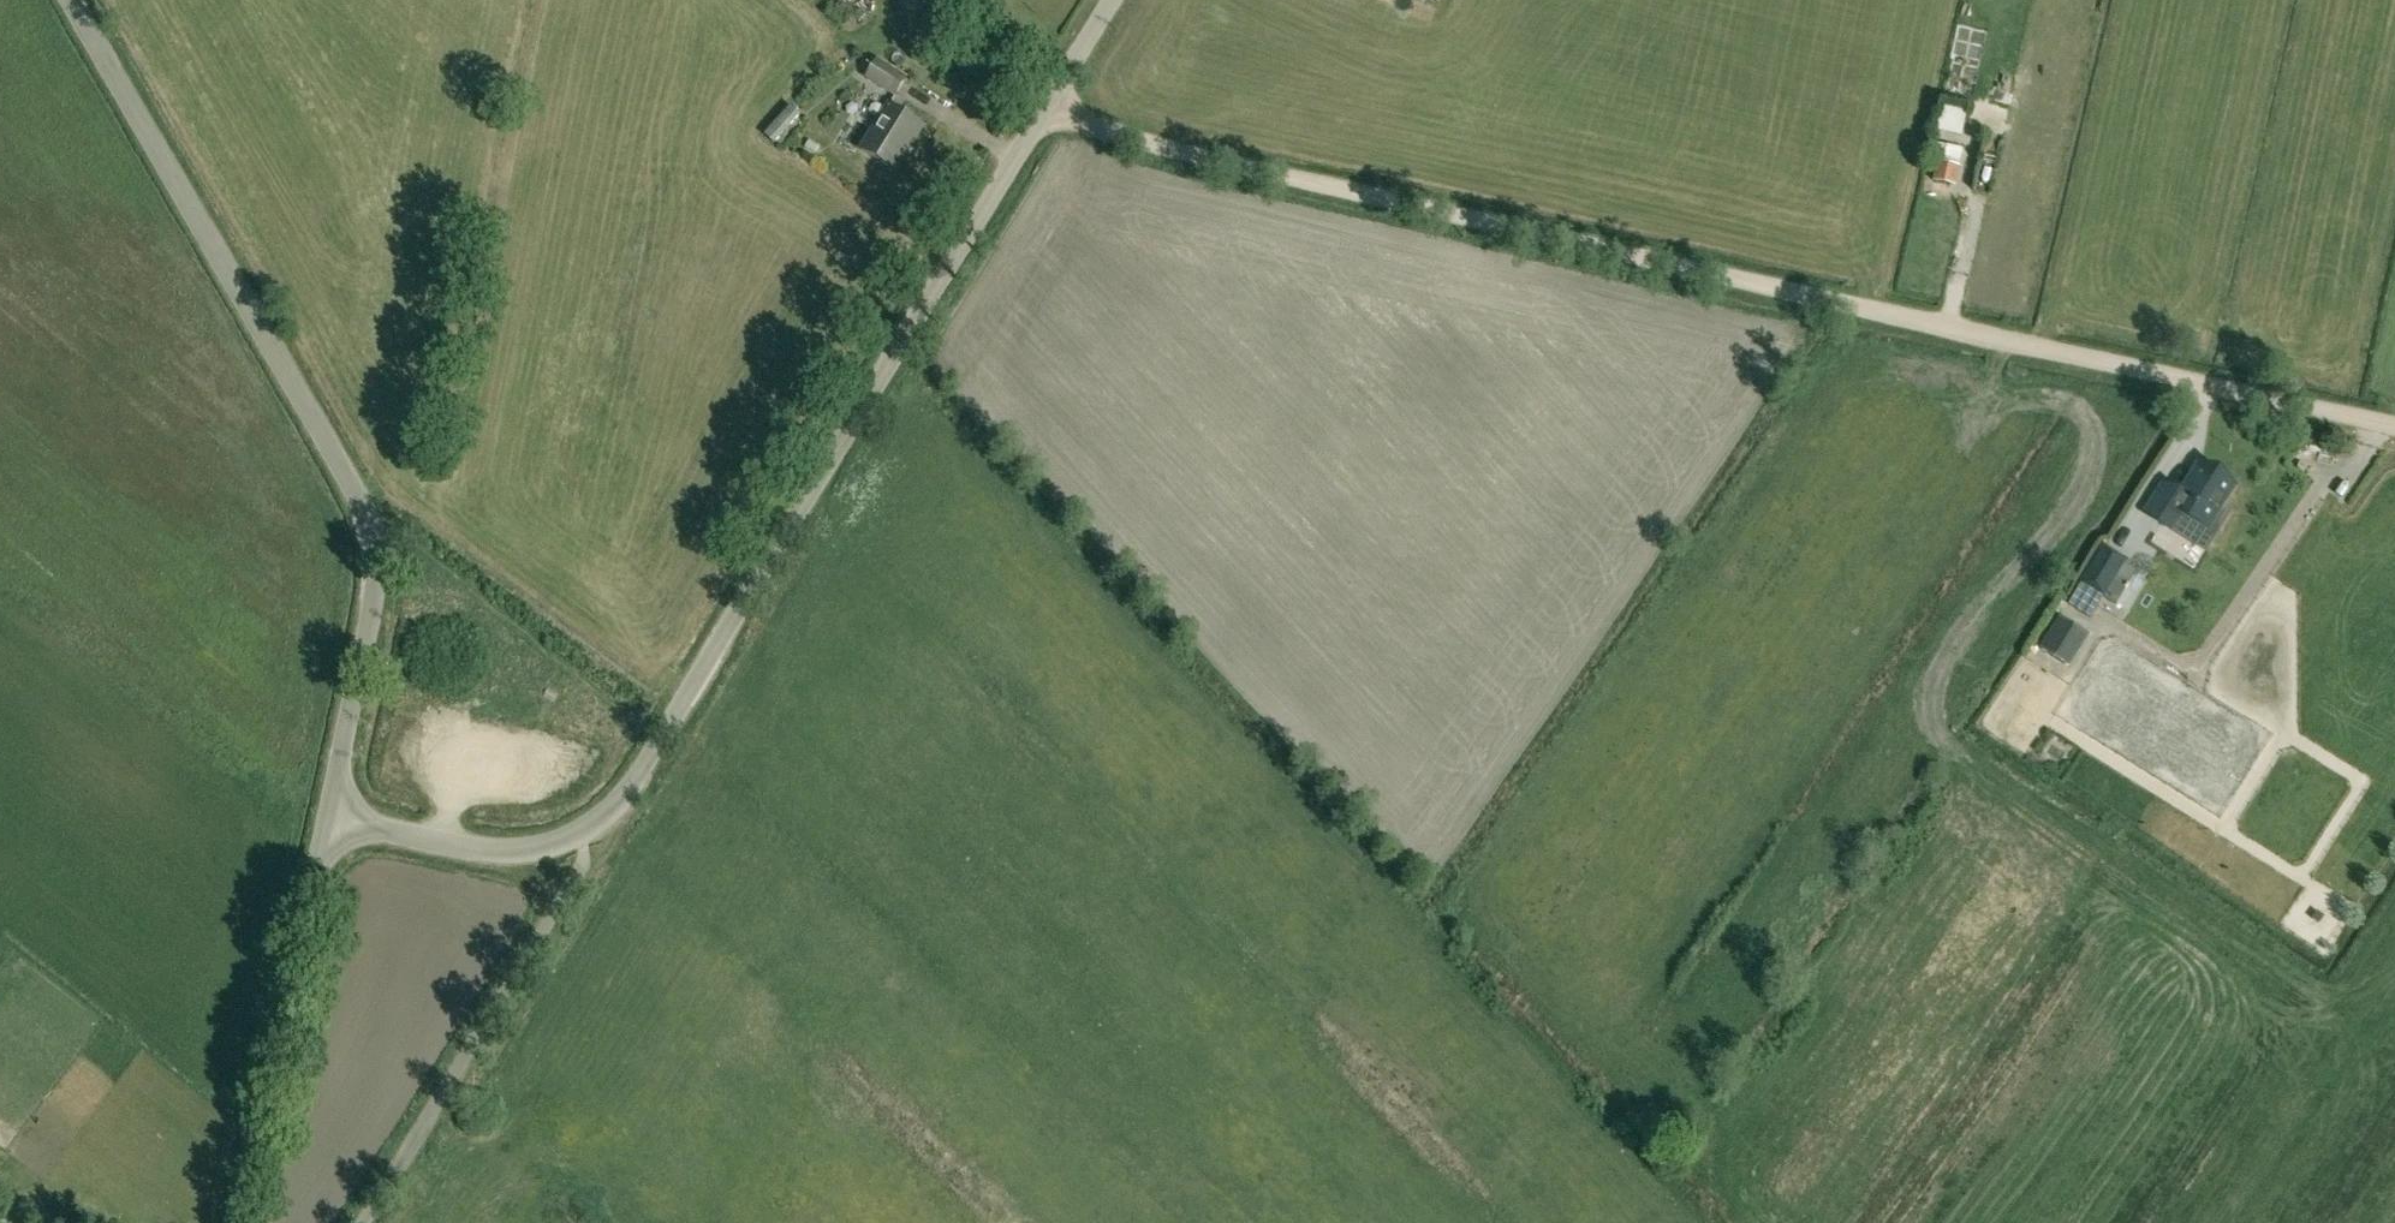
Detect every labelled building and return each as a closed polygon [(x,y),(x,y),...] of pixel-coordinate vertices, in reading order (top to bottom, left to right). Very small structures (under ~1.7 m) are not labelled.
[(895,97),(906,78),(877,60),(865,78),(895,97)] [(773,131),(785,142),(811,115),(799,104),(773,131)] [(896,171),(924,126),(889,105),(862,151),(896,171)] [(1963,139),(1968,112),(1944,107),(1939,134),(1963,139)] [(1958,167),(1961,156),(1948,153),(1945,164),(1937,162),(1933,181),(1957,186),(1961,167),(1958,167)] [(2302,448),(2295,465),(2315,473),(2322,457),(2302,448)] [(2220,507),(2233,486),(2200,465),(2181,496),(2164,485),(2147,513),(2175,530),(2186,512),(2193,516),(2188,525),(2189,527),(2198,532),(2200,532),(2206,524),(2211,527),(2223,508),(2220,507)] [(2104,597),(2127,560),(2105,546),(2082,583),(2084,584),(2072,605),(2087,615),(2100,594),(2104,597)] [(2090,635),(2061,617),(2041,650),(2069,668),(2090,635)]
